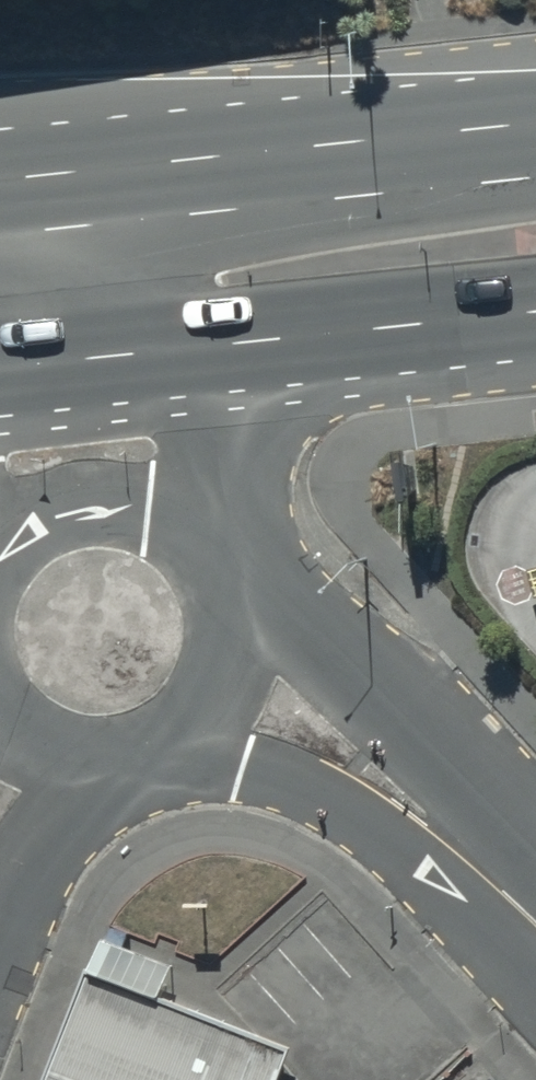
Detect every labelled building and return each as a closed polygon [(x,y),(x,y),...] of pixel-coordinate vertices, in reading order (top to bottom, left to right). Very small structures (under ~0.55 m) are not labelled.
[(91,964),(46,1079),(281,1079),(295,1044),(91,964)]
